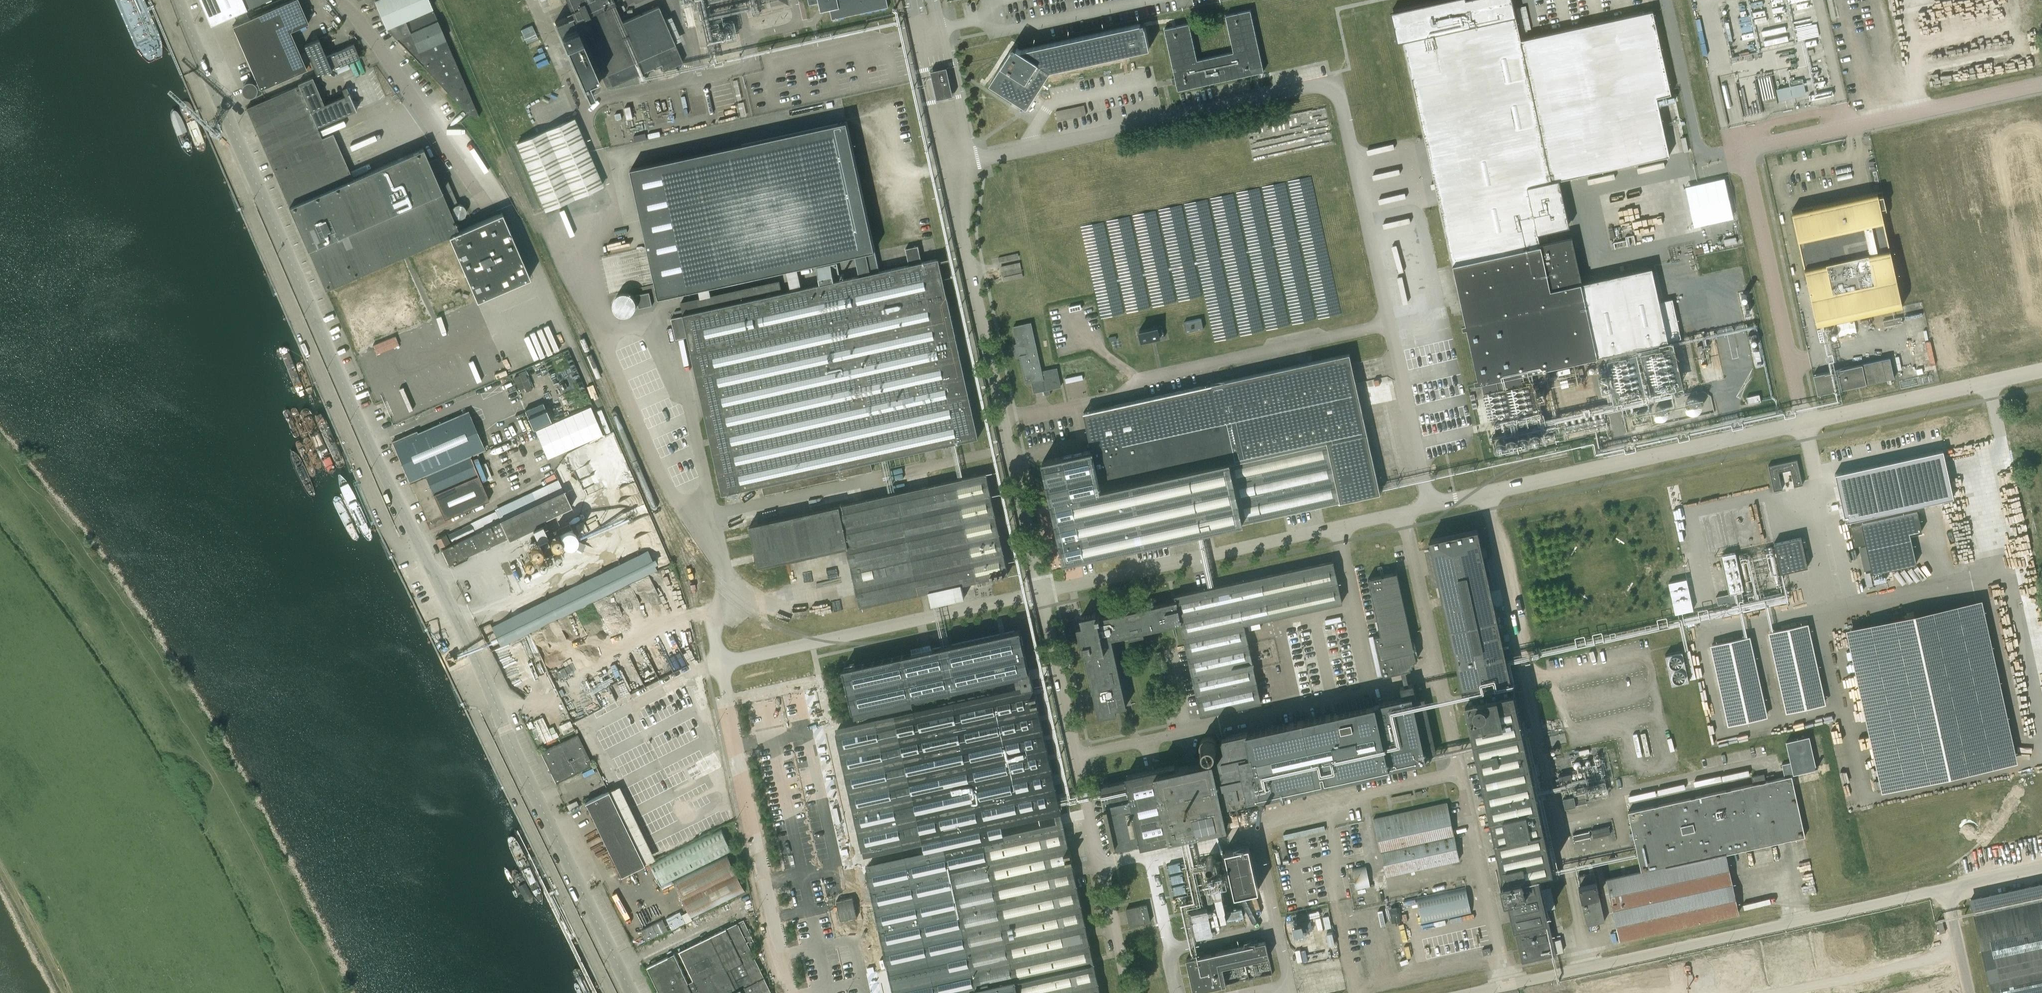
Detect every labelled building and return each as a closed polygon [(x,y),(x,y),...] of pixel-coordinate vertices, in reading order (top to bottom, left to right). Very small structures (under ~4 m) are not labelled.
[(210,24),(246,9),(242,0),(200,0),(210,24)] [(257,82),(253,85),(251,83),(249,83),(246,83),(244,85),(243,87),(243,89),(243,91),(245,93),(247,95),(249,95),(251,95),(253,93),(254,91),(255,89),(259,88),(260,89),(307,69),(290,31),(308,23),(298,0),(291,0),(232,26),(257,82)] [(246,9),(266,0),(242,0),(246,9)] [(386,27),(432,7),(429,0),(366,0),(367,4),(375,0),(386,27)] [(572,14),(555,22),(587,97),(593,94),(588,82),(600,76),(605,87),(611,84),(612,86),(642,72),(661,65),(663,71),(682,62),(675,44),(658,6),(622,21),(613,0),(566,0),(572,14)] [(809,5),(818,3),(819,8),(825,11),(830,10),(832,19),(888,7),(886,0),(808,0),(809,5)] [(1391,12),(1398,42),(1403,41),(1441,214),(1453,264),(1479,383),(1481,382),(1484,394),(1522,385),(1519,374),(1597,357),(1681,338),(1672,299),(1659,302),(1651,266),(1581,283),(1571,238),(1540,245),(1537,233),(1569,226),(1559,180),(1669,155),(1656,97),(1671,93),(1670,89),(1653,11),(1521,40),(1515,16),(1516,16),(1512,0),(1445,0),(1391,12)] [(446,39),(432,7),(386,27),(387,28),(386,29),(396,38),(469,115),(479,116),(446,39)] [(1164,28),(1175,77),(1171,78),(1172,81),(1173,85),(1176,84),(1178,90),(1264,71),(1250,10),(1226,15),(1234,52),(1197,60),(1189,23),(1164,28)] [(1149,49),(1144,23),(1020,50),(1013,46),(990,83),(1027,107),(1050,71),(1149,49)] [(319,39),(304,45),(317,75),(322,73),(359,57),(354,44),(326,56),(319,39)] [(947,67),(930,71),(937,99),(953,96),(947,67)] [(246,108),(269,161),(304,241),(308,250),(325,289),(448,236),(458,231),(448,206),(428,162),(422,148),(353,179),(333,133),(321,138),(317,127),(356,110),(346,87),(342,89),(344,96),(324,104),(312,77),(298,83),(299,85),(265,100),(246,108)] [(573,119),(517,143),(545,210),(602,186),(587,152),(573,119)] [(631,168),(648,247),(659,297),(875,250),(847,121),(631,168)] [(456,202),(443,172),(437,158),(428,162),(448,206),(456,202)] [(1886,210),(1882,191),(1812,207),(1812,208),(1803,210),(1803,209),(1791,211),(1816,325),(1902,306),(1881,211),(1886,210)] [(458,231),(448,236),(476,301),(530,278),(502,213),(458,231)] [(681,303),(684,315),(671,318),(676,339),(688,336),(692,353),(723,493),(762,484),(764,494),(872,470),(870,461),(977,437),(938,258),(922,262),(918,246),(906,248),(909,265),(840,280),(837,263),(816,268),(820,284),(782,293),(779,281),(681,303)] [(636,296),(639,309),(652,306),(649,293),(636,296)] [(1186,332),(1204,327),(1202,318),(1184,322),(1186,332)] [(1855,320),(1836,322),(1838,335),(1856,333),(1855,320)] [(1041,372),(1031,323),(1013,327),(1017,344),(1014,346),(1015,349),(1014,349),(1015,353),(1016,353),(1016,356),(1020,357),(1026,383),(1032,382),(1034,392),(1060,386),(1056,368),(1041,372)] [(1157,327),(1139,331),(1141,341),(1159,337),(1157,327)] [(1760,351),(1753,352),(1756,366),(1763,364),(1760,351)] [(1092,450),(1043,461),(1047,482),(1065,561),(1114,550),(1173,538),(1340,501),(1340,502),(1380,493),(1349,353),(1314,361),(1132,401),(1083,412),(1092,450)] [(1813,375),(1817,394),(1894,378),(1889,357),(1861,363),(1861,364),(1813,375)] [(1759,394),(1746,397),(1748,405),(1761,403),(1759,394)] [(533,429),(551,422),(543,403),(524,411),(533,429)] [(416,431),(393,441),(409,481),(484,449),(468,411),(417,433),(416,431)] [(1834,473),(1845,521),(1953,497),(1942,450),(1834,473)] [(409,483),(413,492),(415,491),(427,520),(426,520),(429,529),(448,520),(447,518),(489,500),(470,457),(409,483)] [(1774,491),(1782,489),(1778,472),(1790,469),(1794,486),(1802,485),(1796,460),(1769,466),(1774,491)] [(950,555),(956,585),(962,584),(991,577),(991,578),(993,578),(993,577),(996,576),(996,577),(999,577),(998,576),(1001,575),(1001,576),(1003,576),(1003,575),(1008,574),(986,473),(887,495),(891,516),(949,503),(959,553),(950,555)] [(337,488),(363,551),(379,544),(353,481),(337,488)] [(449,564),(484,548),(486,550),(490,548),(489,546),(507,537),(509,540),(546,523),(544,520),(571,507),(563,490),(499,520),(500,521),(492,524),(481,529),(481,530),(442,548),(449,564)] [(860,606),(929,591),(932,605),(965,597),(962,584),(956,585),(950,555),(959,553),(949,503),(891,516),(887,495),(750,525),(759,566),(847,547),(860,606)] [(1921,531),(1917,511),(1850,526),(1854,546),(1865,544),(1872,573),(1916,563),(1910,534),(1921,531)] [(471,523),(448,534),(452,543),(475,532),(471,523)] [(1555,953),(1564,951),(1561,938),(1552,940),(1547,916),(1546,909),(1555,907),(1551,887),(1541,889),(1537,871),(1552,867),(1513,690),(1511,683),(1496,618),(1477,529),(1430,540),(1464,694),(1465,701),(1504,877),(1501,877),(1504,895),(1508,894),(1522,961),(1555,954),(1555,953)] [(436,539),(440,547),(449,542),(445,534),(436,539)] [(1801,537),(1774,543),(1781,572),(1808,566),(1801,537)] [(1743,588),(1735,551),(1722,554),(1730,591),(1743,588)] [(1240,707),(1242,712),(1262,707),(1260,702),(1261,702),(1243,623),(1342,603),(1333,561),(1175,596),(1176,601),(1181,622),(1201,715),(1240,707)] [(1397,572),(1368,579),(1380,634),(1374,636),(1383,675),(1401,671),(1404,685),(1409,684),(1405,670),(1411,669),(1410,667),(1413,666),(1412,664),(1415,663),(1414,661),(1416,661),(1411,637),(1397,572)] [(1686,579),(1668,582),(1675,613),(1693,610),(1686,579)] [(1129,634),(1130,638),(1144,635),(1143,631),(1181,622),(1176,601),(1100,618),(1099,615),(1096,615),(1096,613),(1081,617),(1083,626),(1077,628),(1081,645),(1083,644),(1084,648),(1093,690),(1099,717),(1116,713),(1115,708),(1126,706),(1111,638),(1129,634)] [(1978,609),(1850,637),(1884,793),(2012,765),(1978,609)] [(1823,704),(1806,624),(1770,631),(1788,712),(1823,704)] [(853,666),(843,668),(852,707),(862,705),(1028,669),(1020,630),(975,639),(932,649),(892,658),(864,664),(853,666)] [(1765,717),(1747,636),(1712,644),(1729,725),(1765,717)] [(1668,684),(1695,678),(1689,649),(1662,654),(1668,684)] [(1248,730),(1247,731),(1250,747),(1259,789),(1260,796),(1316,783),(1388,767),(1416,761),(1417,763),(1430,760),(1428,754),(1436,752),(1424,698),(1422,692),(1415,694),(1413,683),(1409,684),(1404,685),(1400,686),(1402,698),(1373,705),(1248,732),(1248,730)] [(836,732),(837,737),(893,992),(1100,992),(1036,703),(1037,703),(1037,701),(1036,701),(1035,697),(1036,697),(1036,695),(1034,695),(1033,689),(836,732)] [(1127,780),(1101,786),(1106,805),(1107,808),(1104,808),(1112,845),(1114,845),(1115,848),(1141,842),(1141,846),(1168,840),(1191,835),(1190,833),(1227,824),(1222,804),(1260,796),(1259,789),(1250,747),(1247,731),(1222,736),(1223,742),(1217,743),(1217,742),(1216,741),(1216,740),(1215,739),(1214,739),(1214,738),(1213,738),(1213,737),(1212,737),(1211,737),(1210,737),(1209,737),(1208,737),(1207,737),(1206,737),(1205,738),(1204,738),(1203,739),(1202,740),(1202,741),(1201,741),(1201,742),(1201,743),(1200,743),(1200,744),(1200,745),(1200,746),(1200,747),(1201,748),(1201,749),(1201,750),(1202,751),(1203,752),(1204,752),(1204,753),(1205,753),(1206,754),(1207,754),(1208,754),(1209,754),(1210,754),(1211,754),(1212,759),(1175,767),(1175,764),(1151,770),(1126,776),(1127,780)] [(540,752),(549,769),(555,783),(592,765),(577,734),(540,752)] [(1809,736),(1804,737),(1786,741),(1793,774),(1817,768),(1817,766),(1815,766),(1809,736)] [(1570,795),(1603,787),(1599,768),(1590,770),(1589,764),(1575,767),(1576,770),(1556,775),(1559,790),(1568,787),(1570,795)] [(1804,836),(1791,776),(1628,812),(1641,871),(1726,853),(1804,836)] [(608,790),(584,802),(585,803),(620,875),(620,876),(644,864),(608,790)] [(1587,802),(1585,793),(1563,797),(1565,807),(1587,802)] [(1373,819),(1386,875),(1460,859),(1447,803),(1373,819)] [(1590,831),(1572,834),(1572,839),(1609,833),(1608,826),(1590,828),(1590,831)] [(721,828),(649,864),(661,887),(732,851),(721,828)] [(1726,853),(1641,871),(1606,879),(1619,939),(1739,913),(1726,853)] [(727,855),(673,881),(692,918),(746,892),(727,855)] [(1366,866),(1352,868),(1356,889),(1370,886),(1366,866)] [(1581,885),(1578,885),(1582,899),(1587,924),(1605,921),(1599,895),(1596,881),(1594,874),(1580,877),(1581,885)] [(1991,992),(2041,992),(2041,883),(1970,899),(1991,992)] [(1471,913),(1465,887),(1416,898),(1422,924),(1471,913)] [(1126,909),(1130,926),(1150,922),(1146,904),(1126,909)] [(1237,909),(1237,908),(1234,908),(1234,910),(1191,920),(1193,928),(1236,918),(1236,920),(1239,919),(1239,917),(1243,916),(1242,908),(1237,909)] [(647,967),(660,992),(772,992),(750,947),(755,944),(744,920),(726,928),(679,951),(693,980),(688,982),(682,970),(683,970),(674,953),(647,967)] [(1265,941),(1241,946),(1186,958),(1193,992),(1226,986),(1223,972),(1246,968),(1270,963),(1265,941)]
